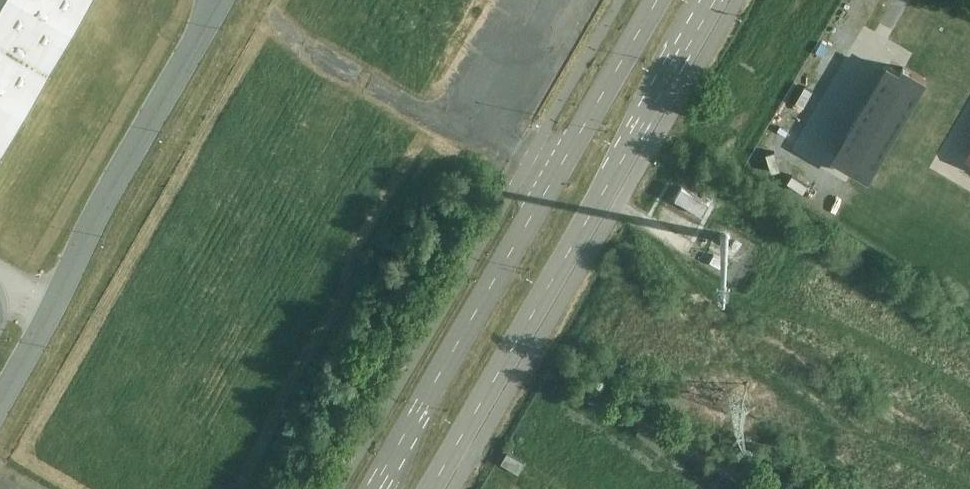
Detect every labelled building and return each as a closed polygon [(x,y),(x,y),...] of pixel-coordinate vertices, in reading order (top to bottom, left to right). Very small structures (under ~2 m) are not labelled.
[(90,0),(0,0),(0,159),(90,0)] [(875,170),(931,76),(900,57),(843,151),(875,170)] [(527,463),(509,452),(503,463),(521,474),(527,463)]
